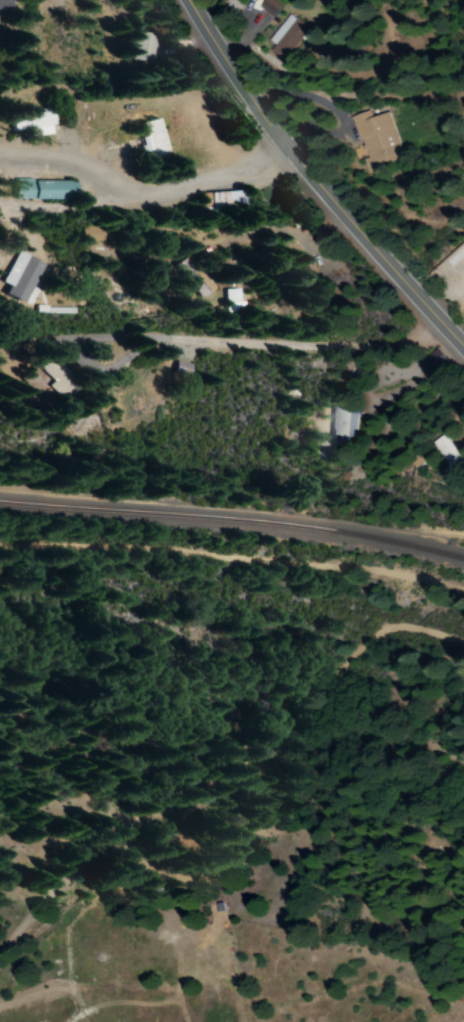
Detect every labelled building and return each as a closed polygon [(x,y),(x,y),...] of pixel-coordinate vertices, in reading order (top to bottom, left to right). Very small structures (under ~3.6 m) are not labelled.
[(272,18),(280,5),(271,0),(262,0),(257,9),(272,18)] [(272,45),(268,52),(284,63),(307,27),(286,14),(268,42),(272,45)] [(123,52),(128,53),(127,60),(147,64),(153,35),(134,31),(132,40),(125,39),(123,52)] [(48,133),(47,125),(50,124),(48,108),(14,112),(17,136),(48,133)] [(350,117),(365,158),(362,159),(366,169),(396,158),(392,149),(400,146),(387,111),(369,117),(367,111),(350,117)] [(146,157),(163,155),(159,119),(140,121),(142,137),(137,137),(138,152),(146,151),(146,157)] [(72,199),(72,180),(12,179),(11,197),(72,199)] [(240,189),(197,193),(198,206),(241,202),(240,189)] [(2,295),(22,304),(41,263),(16,251),(1,283),(6,285),(2,295)] [(213,287),(192,261),(178,272),(199,298),(213,287)] [(224,311),(240,310),(239,288),(224,289),(224,311)] [(426,356),(436,368),(445,361),(436,348),(426,356)] [(44,357),(35,366),(51,380),(46,386),(59,398),(73,384),(44,357)] [(170,372),(185,376),(189,365),(173,360),(170,372)] [(331,437),(357,438),(359,409),(333,408),(331,437)] [(430,445),(450,467),(461,457),(440,434),(430,445)]
